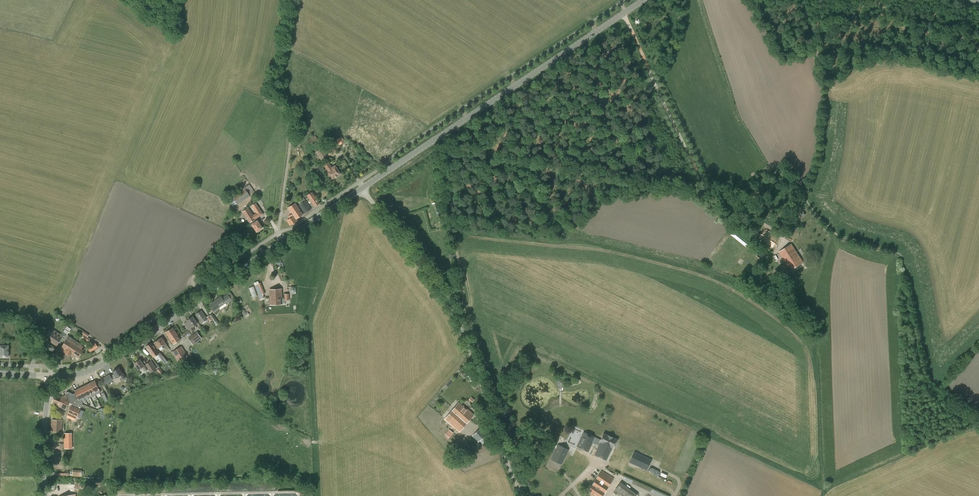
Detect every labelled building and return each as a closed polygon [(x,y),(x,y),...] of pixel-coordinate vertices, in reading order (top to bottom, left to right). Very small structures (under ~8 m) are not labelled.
[(341,136),(336,140),(339,145),(345,142),(341,136)] [(331,143),(324,147),(329,155),(336,151),(331,143)] [(316,152),(321,160),(327,156),(322,148),(316,152)] [(328,173),(332,179),(340,174),(335,165),(331,168),(328,163),(324,166),(328,172),(328,173)] [(254,192),(250,184),(245,187),(232,196),(228,199),(233,207),(238,204),(250,195),(254,192)] [(238,190),(235,186),(228,191),(231,195),(238,190)] [(312,192),(307,195),(315,207),(319,203),(312,192)] [(306,201),(299,205),(305,213),(311,209),(306,201)] [(250,223),(255,220),(256,219),(263,214),(256,203),(251,206),(256,213),(253,215),(248,208),(242,212),(250,223)] [(295,203),(288,208),(292,214),(288,216),(290,218),(287,220),(290,226),(297,221),(296,219),(303,215),(295,203)] [(255,220),(250,223),(253,229),(254,228),(255,228),(257,231),(262,228),(257,221),(256,222),(255,220)] [(765,229),(759,238),(773,247),(779,239),(765,229)] [(803,263),(791,244),(779,252),(791,270),(803,263)] [(785,265),(781,267),(785,274),(789,272),(785,265)] [(261,299),(266,298),(261,283),(255,284),(261,299)] [(281,289),(269,289),(270,305),(282,304),(282,303),(285,303),(285,300),(285,299),(282,299),(281,289)] [(223,298),(222,296),(210,305),(215,312),(220,308),(220,309),(227,305),(226,304),(231,300),(227,294),(223,298)] [(196,314),(202,323),(207,319),(201,311),(196,314)] [(197,323),(193,317),(187,321),(191,326),(188,328),(191,332),(195,330),(193,327),(197,323)] [(50,329),(48,332),(48,331),(47,332),(48,332),(44,338),(57,346),(62,337),(65,339),(71,328),(67,326),(63,332),(62,335),(51,328),(50,330),(50,329)] [(181,339),(173,327),(165,332),(173,344),(181,339)] [(197,332),(188,338),(193,345),(202,339),(197,332)] [(61,348),(64,351),(65,351),(66,348),(67,348),(73,338),(70,336),(69,338),(68,337),(67,340),(62,346),(63,346),(61,348)] [(168,346),(162,337),(154,343),(158,348),(163,345),(165,348),(168,346)] [(71,355),(79,342),(73,338),(67,348),(66,348),(65,351),(64,351),(71,355)] [(79,342),(71,355),(74,357),(76,355),(79,357),(83,350),(81,349),(83,347),(81,345),(81,344),(79,342)] [(158,353),(156,351),(157,350),(155,347),(152,343),(151,343),(146,347),(151,354),(153,353),(155,355),(158,353)] [(0,353),(0,357),(8,357),(8,346),(0,346),(0,353)] [(187,354),(184,349),(182,346),(173,352),(178,360),(179,363),(182,363),(187,360),(185,356),(187,354)] [(147,370),(148,369),(150,373),(157,369),(151,360),(146,364),(145,364),(143,365),(140,359),(134,363),(139,369),(142,367),(144,371),(145,371),(146,372),(148,371),(147,370)] [(120,375),(123,380),(126,377),(122,370),(120,371),(119,368),(113,371),(117,378),(120,375)] [(102,379),(105,385),(113,380),(110,376),(110,375),(102,379)] [(69,402),(72,404),(71,405),(80,409),(82,403),(80,399),(88,395),(89,398),(100,392),(99,390),(102,388),(100,385),(98,386),(95,381),(75,390),(76,393),(74,394),(68,392),(66,393),(65,396),(63,395),(63,397),(56,394),(52,403),(65,410),(69,402)] [(459,403),(454,408),(469,421),(474,415),(463,406),(459,403)] [(77,417),(80,409),(71,405),(68,413),(69,413),(68,417),(74,419),(75,416),(77,417)] [(469,421),(454,408),(445,419),(459,432),(469,421)] [(51,432),(62,432),(63,420),(51,419),(51,432)] [(472,436),(478,442),(487,434),(481,427),(472,436)] [(598,445),(600,442),(599,442),(600,440),(583,432),(576,446),(588,451),(592,443),(598,445)] [(617,440),(603,433),(600,440),(599,442),(612,447),(613,448),(617,440)] [(612,447),(600,442),(598,445),(594,454),(606,460),(612,447)] [(459,450),(464,455),(471,448),(466,443),(459,450)] [(561,464),(569,449),(558,444),(551,459),(561,464)] [(628,462),(633,464),(636,465),(647,470),(651,460),(633,451),(628,462)] [(468,452),(459,459),(462,464),(471,457),(468,452)] [(651,467),(649,472),(660,475),(662,471),(651,467)] [(589,494),(587,495),(602,495),(614,478),(601,470),(589,489),(587,493),(589,494)] [(620,482),(614,490),(623,495),(639,495),(620,482)]
